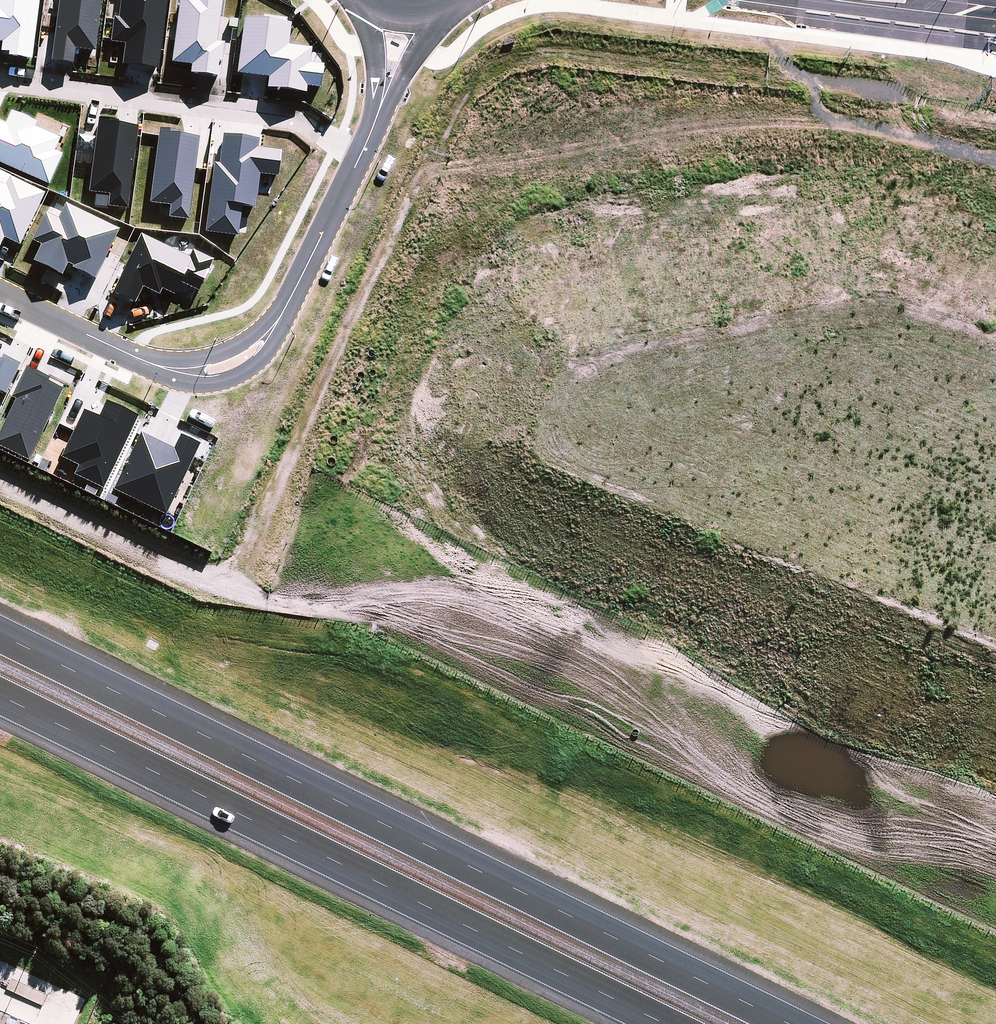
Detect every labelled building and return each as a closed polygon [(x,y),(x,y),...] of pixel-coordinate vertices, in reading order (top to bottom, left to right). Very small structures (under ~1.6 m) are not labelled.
[(39,0),(0,0),(0,40),(2,41),(0,49),(8,50),(8,54),(31,57),(39,0)] [(94,49),(101,0),(58,0),(50,58),(73,62),(75,46),(94,49)] [(166,0),(120,0),(118,15),(113,15),(110,39),(125,41),(122,62),(157,67),(166,0)] [(224,40),(216,39),(221,0),(179,0),(171,60),(191,63),(190,71),(219,75),(224,40)] [(48,182),(62,152),(54,148),(60,136),(34,125),(37,120),(34,118),(35,115),(13,105),(12,109),(10,108),(4,122),(0,120),(0,161),(48,182)] [(107,204),(127,207),(138,123),(117,121),(118,118),(97,115),(95,135),(78,133),(76,148),(81,149),(80,153),(93,155),(89,190),(108,193),(107,204)] [(44,191),(9,174),(9,175),(0,171),(0,242),(4,235),(19,243),(44,191)] [(20,361),(2,353),(0,357),(0,390),(5,393),(20,361)] [(62,387),(47,379),(49,376),(26,365),(11,396),(15,398),(0,428),(0,445),(28,458),(62,387)] [(173,446),(140,430),(112,486),(165,512),(199,441),(179,431),(173,446)]
